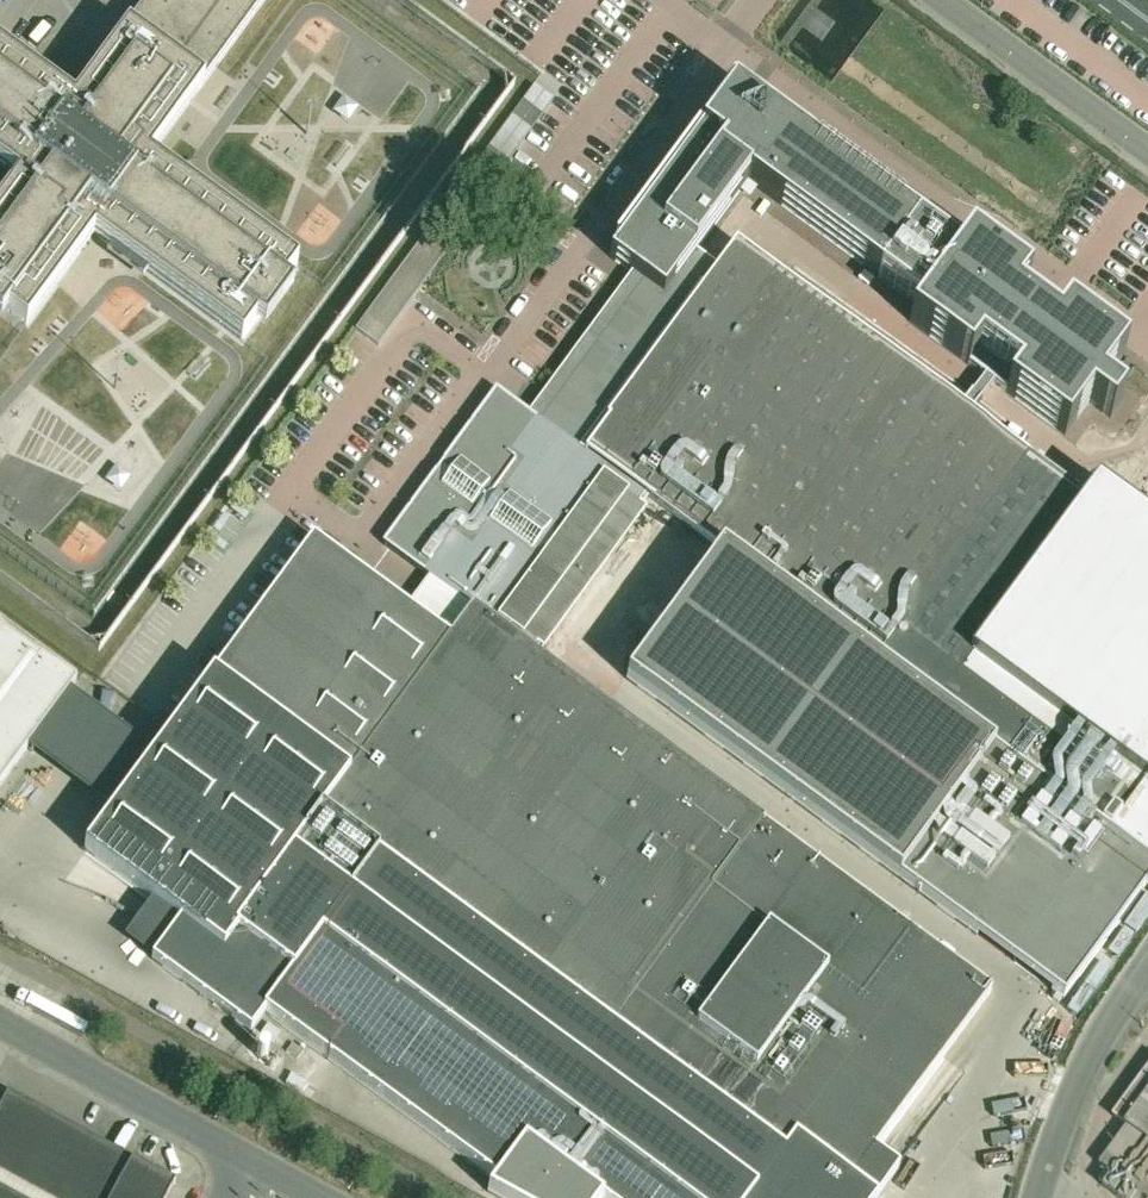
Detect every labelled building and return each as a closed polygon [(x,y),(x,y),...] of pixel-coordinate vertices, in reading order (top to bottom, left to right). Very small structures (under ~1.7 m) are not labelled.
[(4,171),(0,178),(0,323),(6,314),(25,328),(26,327),(92,236),(110,249),(106,255),(142,281),(146,275),(240,344),(254,325),(264,332),(292,293),(282,286),(296,268),(241,227),(148,160),(215,68),(265,0),(148,0),(72,104),(0,51),(0,168),(4,171)] [(449,640),(433,628),(407,609),(313,540),(155,754),(113,812),(84,851),(153,902),(180,922),(153,959),(152,960),(250,1033),(265,1014),(494,1182),(486,1193),(495,1197),(931,1197),(934,1195),(899,1169),(875,1151),(949,1051),(991,993),(762,824),(759,828),(730,807),(528,659),(648,501),(680,524),(588,652),(626,680),(976,937),(1027,868),(1065,896),(1109,835),(1131,806),(1133,808),(1147,788),(1147,523),(1096,485),(1082,503),(1044,475),(1028,464),(968,420),(994,384),(1065,436),(1089,404),(1110,419),(1122,403),(1101,387),(1125,354),(1066,311),(1056,326),(1017,298),(1028,283),(969,240),(959,255),(918,225),(765,113),(767,110),(769,112),(771,110),(758,101),(754,98),(754,97),(755,95),(755,93),(754,92),(753,90),(752,89),(751,88),(750,88),(748,87),(746,87),(745,88),(744,89),(742,90),(738,87),(732,82),(696,132),(697,133),(699,131),(702,133),(610,258),(631,274),(646,285),(636,299),(544,425),(529,414),(496,389),(470,424),(471,424),(469,427),(468,427),(443,461),(443,462),(435,473),(435,472),(410,507),(408,510),(408,509),(382,544),(430,578),(471,609),(449,640)] [(105,268),(94,284),(111,296),(122,280),(105,268)] [(92,375),(76,391),(92,407),(108,391),(92,375)] [(76,682),(0,626),(0,786),(76,682)] [(976,937),(1063,998),(1147,880),(1147,863),(1109,835),(1065,896),(1027,868),(976,937)] [(1115,1118),(1129,1129),(1100,1168),(1131,1191),(1141,1197),(1147,1197),(1147,1073),(1115,1118)] [(0,1107),(0,1197),(168,1197),(175,1185),(8,1093),(0,1107)]
